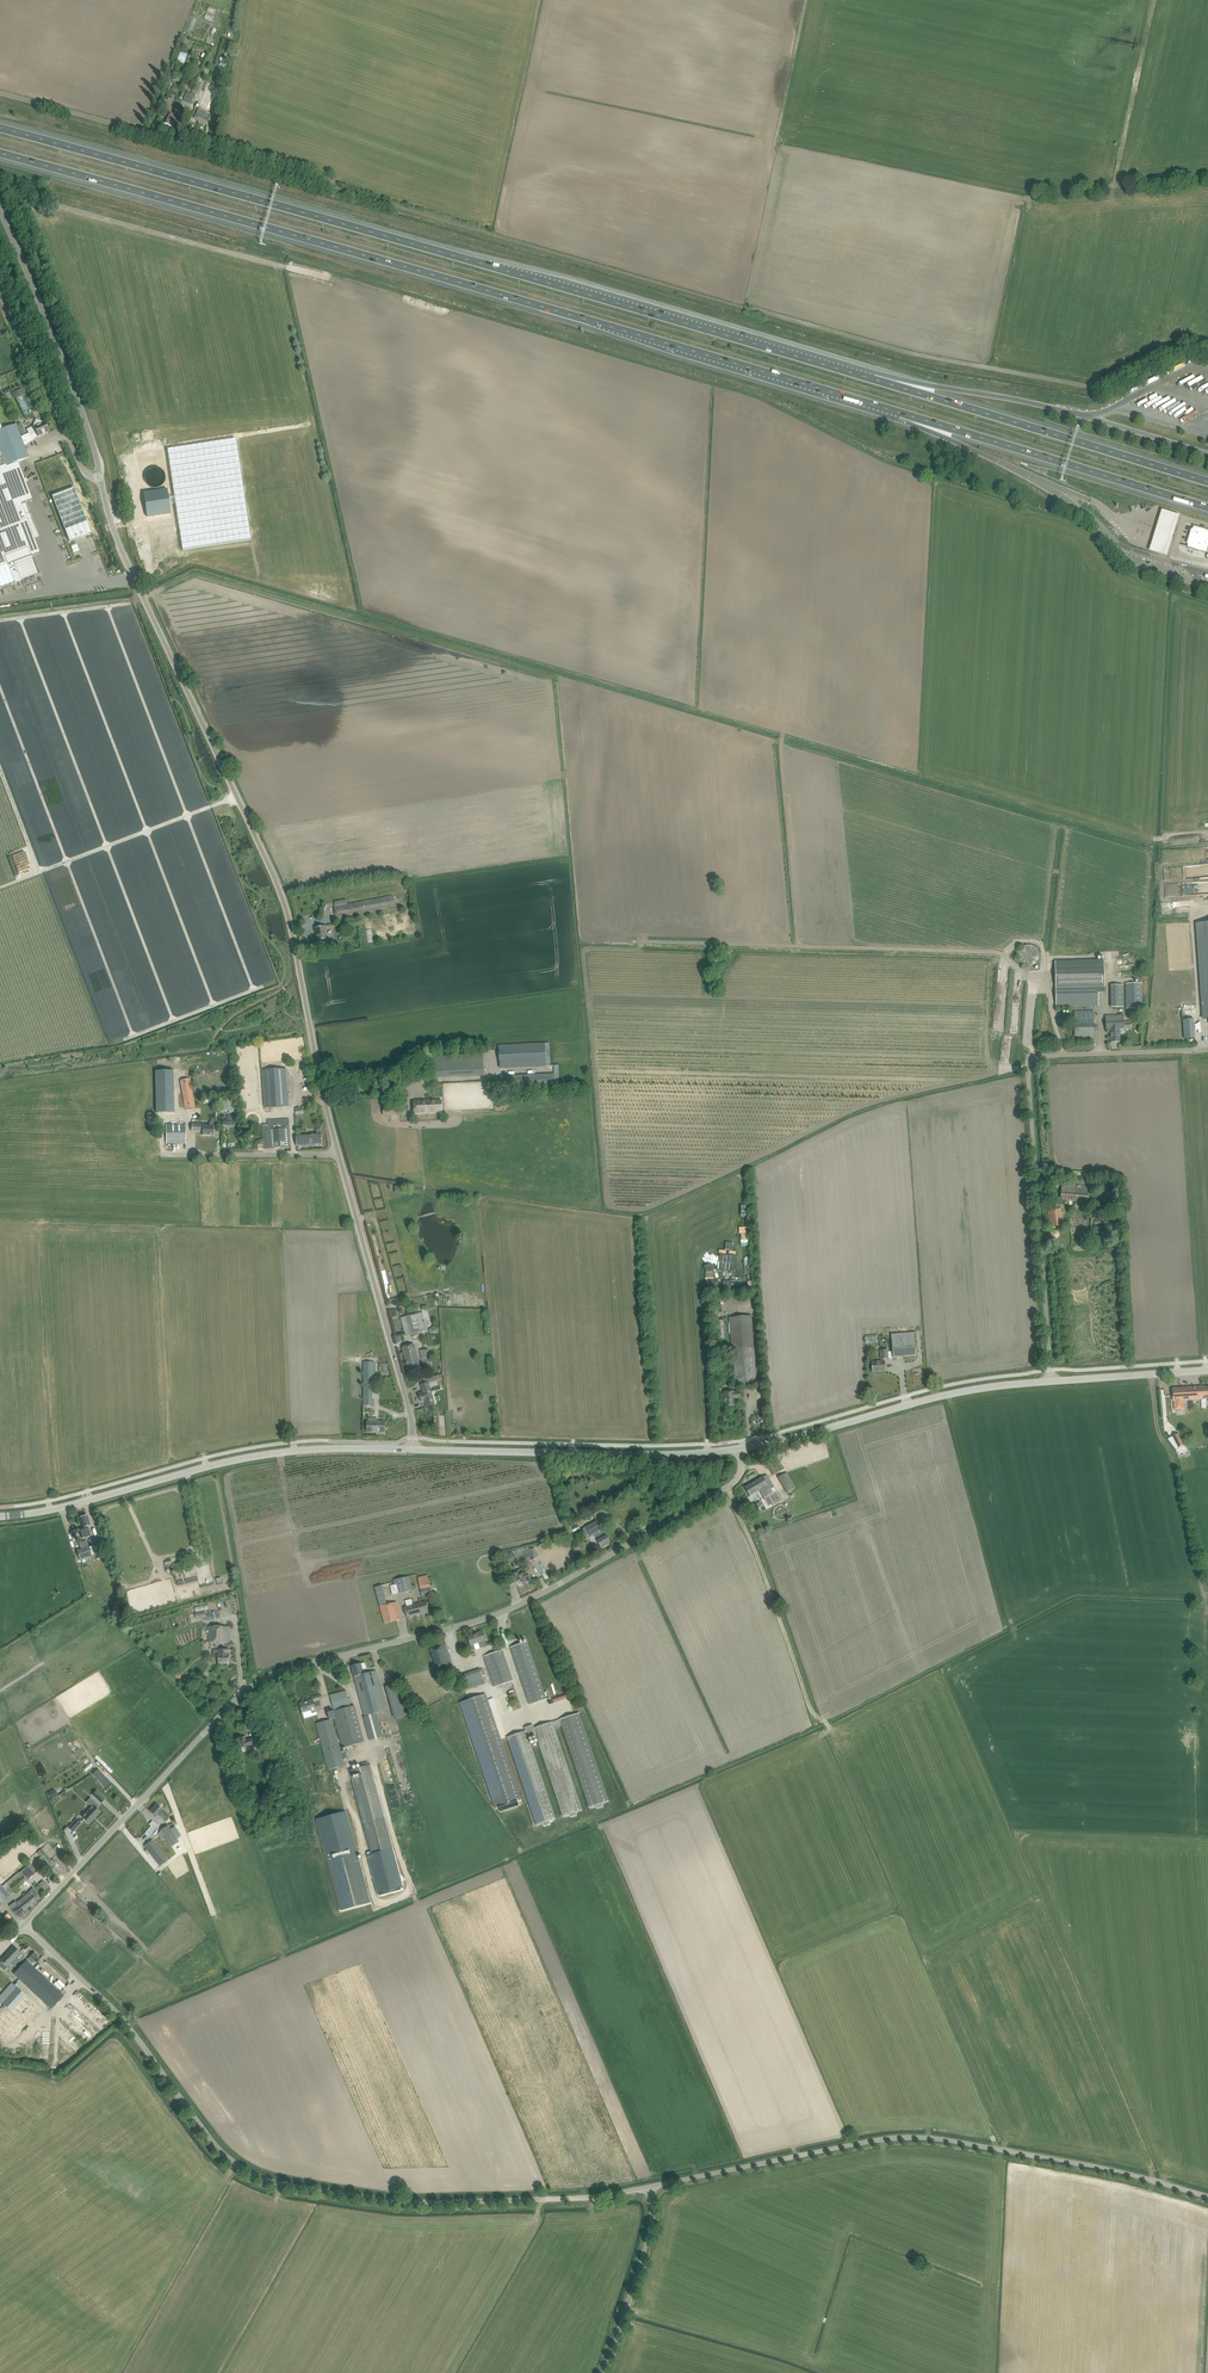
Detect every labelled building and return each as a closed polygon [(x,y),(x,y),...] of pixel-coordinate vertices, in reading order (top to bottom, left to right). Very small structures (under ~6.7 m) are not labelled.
[(196,95),(187,92),(181,105),(190,109),(196,95)] [(201,103),(206,107),(209,100),(203,98),(201,103)] [(199,108),(198,112),(195,117),(197,118),(198,116),(208,121),(212,114),(199,108)] [(177,117),(175,116),(169,114),(165,123),(176,129),(178,124),(181,119),(177,117)] [(25,395),(22,388),(12,393),(15,399),(16,399),(23,395),(25,395)] [(23,395),(16,399),(25,416),(32,413),(30,409),(28,405),(23,395)] [(30,433),(21,437),(24,446),(33,440),(32,438),(38,436),(38,437),(49,432),(45,423),(43,424),(36,421),(34,428),(28,430),(30,433)] [(0,431),(0,449),(6,465),(7,467),(17,462),(29,458),(24,446),(21,437),(16,425),(2,430),(0,431)] [(143,492),(143,493),(144,493),(147,516),(147,517),(147,516),(171,513),(169,504),(175,503),(182,551),(251,540),(236,439),(167,450),(174,497),(168,498),(167,489),(143,493),(143,492)] [(14,584),(12,578),(20,575),(22,581),(39,575),(33,559),(31,560),(30,558),(40,554),(21,505),(32,501),(17,462),(7,467),(6,465),(0,449),(0,589),(14,584)] [(74,488),(52,497),(69,542),(91,533),(74,488)] [(1179,515),(1161,510),(1160,513),(1152,541),(1149,551),(1168,557),(1170,547),(1179,518),(1179,515)] [(1194,526),(1193,530),(1189,543),(1188,543),(1187,544),(1188,545),(1187,548),(1207,554),(1207,549),(1207,530),(1194,526)] [(335,907),(337,918),(395,907),(393,896),(335,907)] [(1197,923),(1204,1019),(1207,1019),(1207,923),(1197,923)] [(326,926),(322,927),(316,928),(317,932),(316,932),(318,940),(327,938),(326,930),(327,930),(326,926)] [(1023,964),(1026,966),(1029,966),(1033,966),(1036,964),(1038,961),(1039,958),(1040,954),(1038,950),(1035,947),(1032,945),(1028,945),(1024,946),(1021,948),(1019,951),(1018,955),(1019,958),(1020,962),(1023,964)] [(1055,962),(1056,1001),(1056,1007),(1098,1006),(1098,993),(1104,993),(1104,961),(1055,962)] [(1126,984),(1126,1009),(1143,1008),(1142,983),(1126,984)] [(1124,1007),(1123,985),(1110,985),(1111,1008),(1124,1007)] [(1094,1011),(1074,1011),(1074,1040),(1094,1040),(1094,1023),(1094,1011)] [(1106,1029),(1110,1029),(1119,1029),(1131,1028),(1131,1021),(1124,1022),(1124,1015),(1105,1015),(1106,1029)] [(1119,1029),(1110,1029),(1111,1042),(1120,1042),(1119,1029)] [(498,1045),(499,1060),(545,1058),(544,1043),(498,1045)] [(450,1063),(432,1064),(433,1077),(482,1074),(482,1061),(471,1062),(450,1063)] [(280,1069),(262,1070),(264,1107),(283,1106),(288,1106),(286,1069),(280,1069)] [(174,1112),(173,1070),(155,1071),(156,1112),(174,1112)] [(500,1076),(500,1079),(502,1091),(555,1088),(554,1074),(500,1076)] [(180,1080),(184,1103),(185,1109),(194,1108),(189,1078),(180,1080)] [(226,1099),(227,1102),(222,1103),(224,1111),(228,1110),(229,1113),(233,1112),(231,1098),(226,1099)] [(414,1101),(414,1113),(442,1112),(442,1100),(429,1101),(429,1100),(414,1101)] [(383,1106),(383,1115),(401,1115),(400,1105),(383,1106)] [(234,1125),(234,1116),(227,1116),(227,1120),(223,1120),(222,1125),(234,1125)] [(203,1125),(202,1132),(202,1135),(213,1135),(213,1129),(213,1121),(210,1121),(209,1125),(203,1125)] [(192,1131),(202,1132),(203,1125),(203,1124),(192,1123),(192,1131)] [(289,1123),(268,1124),(264,1125),(265,1149),(291,1147),(289,1123)] [(167,1124),(166,1137),(166,1143),(186,1143),(186,1141),(186,1124),(167,1124)] [(322,1134),(296,1136),(296,1141),(297,1147),(323,1145),(322,1134)] [(1060,1200),(1066,1200),(1075,1201),(1075,1200),(1088,1201),(1089,1192),(1088,1192),(1088,1187),(1081,1186),(1081,1189),(1076,1189),(1076,1185),(1062,1184),(1060,1200)] [(1056,1205),(1052,1205),(1047,1206),(1051,1227),(1064,1225),(1061,1208),(1058,1208),(1058,1204),(1056,1205)] [(422,1312),(407,1316),(401,1318),(406,1336),(411,1334),(427,1330),(422,1312)] [(735,1386),(757,1385),(751,1316),(729,1318),(735,1386)] [(433,1326),(429,1329),(429,1330),(429,1334),(439,1333),(438,1329),(438,1328),(433,1326)] [(891,1334),(893,1358),(917,1356),(915,1332),(891,1334)] [(414,1344),(408,1346),(402,1347),(408,1370),(419,1367),(414,1344)] [(420,1352),(422,1367),(431,1366),(429,1350),(420,1352)] [(872,1366),(872,1372),(878,1372),(878,1371),(885,1370),(884,1361),(884,1359),(888,1358),(888,1352),(888,1350),(880,1351),(881,1361),(871,1362),(872,1366)] [(363,1362),(363,1399),(363,1405),(372,1405),(372,1386),(374,1386),(374,1362),(363,1362)] [(420,1380),(421,1385),(429,1383),(442,1379),(441,1375),(420,1380)] [(429,1383),(421,1385),(423,1392),(419,1394),(421,1401),(425,1400),(427,1407),(435,1405),(429,1383)] [(1173,1394),(1174,1410),(1185,1409),(1184,1401),(1206,1399),(1206,1398),(1207,1398),(1207,1387),(1205,1388),(1205,1386),(1173,1388),(1173,1394)] [(724,1393),(725,1401),(725,1407),(735,1406),(734,1399),(740,1398),(740,1392),(734,1392),(724,1393)] [(380,1434),(385,1434),(385,1422),(377,1422),(377,1418),(368,1418),(368,1422),(367,1422),(367,1432),(380,1432),(380,1434)] [(1179,1433),(1173,1437),(1178,1448),(1185,1445),(1179,1433)] [(795,1488),(789,1478),(786,1472),(778,1477),(787,1493),(795,1488)] [(745,1488),(750,1496),(760,1489),(765,1498),(761,1500),(766,1509),(772,1506),(771,1504),(780,1498),(767,1475),(763,1477),(745,1488)] [(80,1517),(82,1523),(84,1529),(79,1530),(82,1538),(91,1535),(88,1526),(90,1525),(88,1521),(87,1515),(80,1517)] [(581,1529),(584,1533),(587,1539),(594,1535),(596,1539),(601,1548),(611,1543),(608,1537),(606,1534),(605,1534),(598,1520),(586,1527),(581,1529)] [(90,1547),(78,1551),(81,1561),(93,1557),(90,1547)] [(528,1549),(514,1555),(515,1556),(519,1565),(527,1561),(535,1558),(530,1547),(528,1549)] [(193,1567),(183,1570),(185,1575),(186,1579),(197,1577),(196,1573),(195,1567),(193,1567)] [(531,1581),(528,1575),(524,1567),(517,1571),(518,1573),(512,1575),(507,1578),(511,1585),(516,1583),(521,1580),(523,1584),(531,1581)] [(432,1594),(430,1588),(428,1575),(418,1577),(420,1590),(422,1596),(432,1594)] [(395,1585),(390,1586),(392,1595),(412,1590),(409,1576),(394,1580),(395,1585)] [(400,1613),(397,1602),(380,1606),(385,1623),(401,1619),(400,1613)] [(404,1608),(407,1617),(428,1612),(425,1602),(412,1606),(412,1605),(410,1605),(411,1607),(404,1608)] [(208,1626),(207,1641),(222,1642),(223,1632),(231,1632),(231,1626),(208,1626)] [(468,1636),(472,1650),(487,1645),(482,1632),(468,1636)] [(511,1647),(512,1653),(530,1704),(546,1699),(527,1642),(511,1647)] [(430,1649),(432,1654),(437,1669),(452,1664),(446,1644),(430,1649)] [(213,1658),(218,1658),(218,1663),(229,1663),(229,1654),(228,1654),(228,1649),(220,1649),(220,1650),(213,1650),(213,1658)] [(484,1656),(486,1662),(494,1688),(513,1681),(503,1650),(484,1656)] [(351,1666),(354,1676),(364,1674),(361,1664),(351,1666)] [(464,1674),(466,1680),(469,1689),(485,1683),(484,1679),(480,1669),(464,1674)] [(354,1676),(365,1717),(377,1714),(387,1711),(378,1676),(376,1671),(364,1674),(354,1676)] [(398,1683),(387,1686),(390,1695),(400,1693),(398,1683)] [(334,1710),(350,1705),(346,1691),(330,1696),(334,1710)] [(496,1708),(493,1698),(488,1700),(486,1694),(460,1703),(496,1808),(499,1807),(501,1812),(519,1806),(517,1801),(521,1800),(491,1710),(496,1708)] [(313,1700),(300,1703),(301,1709),(302,1713),(304,1718),(317,1714),(316,1712),(322,1710),(321,1707),(319,1701),(314,1703),(313,1700)] [(354,1705),(328,1712),(330,1720),(332,1719),(335,1718),(342,1748),(364,1742),(354,1705)] [(559,1719),(561,1725),(589,1807),(609,1800),(579,1712),(559,1719)] [(377,1714),(365,1717),(363,1717),(370,1740),(383,1736),(377,1714)] [(332,1719),(330,1720),(316,1723),(329,1769),(344,1765),(343,1759),(341,1754),(340,1748),(332,1719)] [(559,1719),(553,1721),(555,1728),(561,1725),(559,1719)] [(553,1721),(535,1727),(533,1728),(535,1735),(562,1816),(582,1809),(555,1728),(553,1721)] [(524,1727),(525,1731),(526,1730),(528,1737),(535,1735),(533,1728),(535,1727),(534,1724),(524,1727)] [(526,1730),(525,1731),(507,1737),(536,1825),(556,1818),(528,1737),(526,1730)] [(235,1740),(237,1746),(239,1749),(247,1746),(255,1743),(256,1747),(259,1746),(257,1738),(253,1739),(253,1738),(245,1741),(244,1737),(235,1740)] [(371,1765),(350,1770),(371,1851),(367,1852),(377,1893),(379,1892),(381,1896),(402,1891),(400,1887),(402,1886),(393,1849),(383,1814),(371,1765)] [(98,1770),(93,1774),(99,1781),(104,1777),(98,1770)] [(92,1795),(101,1803),(105,1798),(97,1790),(92,1795)] [(82,1817),(89,1824),(100,1812),(96,1808),(98,1806),(90,1798),(86,1802),(92,1807),(82,1817)] [(156,1817),(158,1814),(165,1821),(169,1816),(157,1805),(150,1812),(156,1817)] [(332,1815),(316,1819),(341,1911),(371,1903),(346,1811),(344,1812),(332,1815)] [(68,1828),(73,1832),(81,1823),(76,1819),(68,1828)] [(151,1826),(147,1831),(150,1834),(158,1826),(152,1821),(150,1824),(151,1826)] [(160,1830),(164,1836),(171,1847),(179,1841),(168,1825),(160,1830)] [(144,1846),(148,1850),(161,1867),(169,1860),(152,1839),(144,1846)] [(49,1861),(40,1850),(37,1852),(40,1857),(38,1859),(41,1862),(43,1859),(47,1864),(49,1861)] [(19,1872),(2,1886),(6,1890),(9,1894),(10,1895),(15,1890),(23,1883),(37,1871),(30,1863),(19,1873),(19,1872)] [(48,1887),(43,1881),(40,1884),(45,1890),(48,1887)] [(2,1886),(0,1883),(0,1902),(9,1894),(6,1890),(2,1886)] [(30,1891),(19,1900),(21,1903),(22,1902),(25,1906),(27,1908),(37,1900),(35,1897),(38,1894),(34,1888),(30,1891)] [(21,1903),(19,1900),(16,1902),(15,1902),(10,1906),(13,1909),(18,1916),(27,1908),(25,1906),(22,1902),(21,1903)] [(14,1946),(9,1952),(15,1957),(11,1961),(12,1962),(16,1966),(25,1957),(14,1946)] [(15,1957),(9,1952),(0,1961),(7,1967),(12,1962),(11,1961),(15,1957)] [(14,1973),(25,1984),(51,2009),(63,1995),(56,1989),(26,1961),(14,1973)] [(18,1988),(3,2004),(11,2011),(26,1995),(18,1988)] [(25,2001),(16,2011),(0,2027),(10,2037),(26,2020),(35,2011),(26,2002),(25,2001)]
